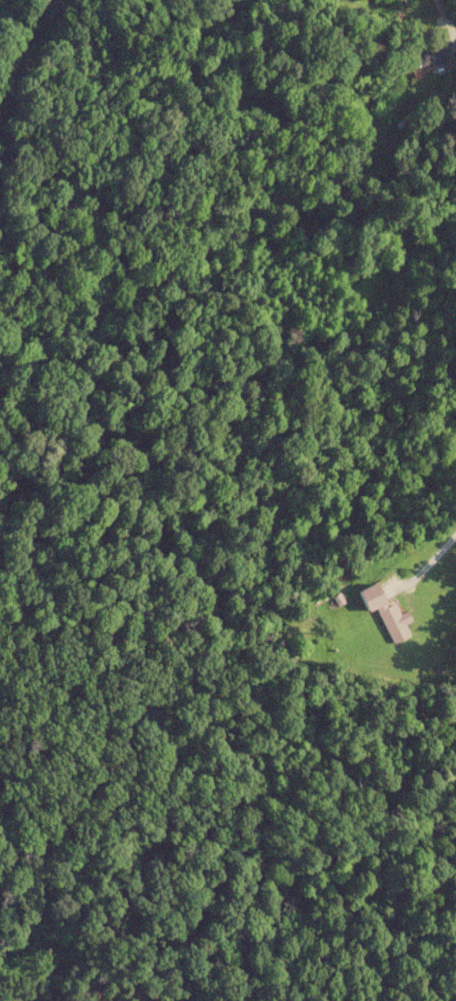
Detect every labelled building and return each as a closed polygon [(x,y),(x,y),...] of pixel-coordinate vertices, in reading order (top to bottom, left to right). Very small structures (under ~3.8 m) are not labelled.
[(406,613),(398,616),(394,606),(378,612),(389,645),(409,638),(404,624),(409,622),(406,613)]
